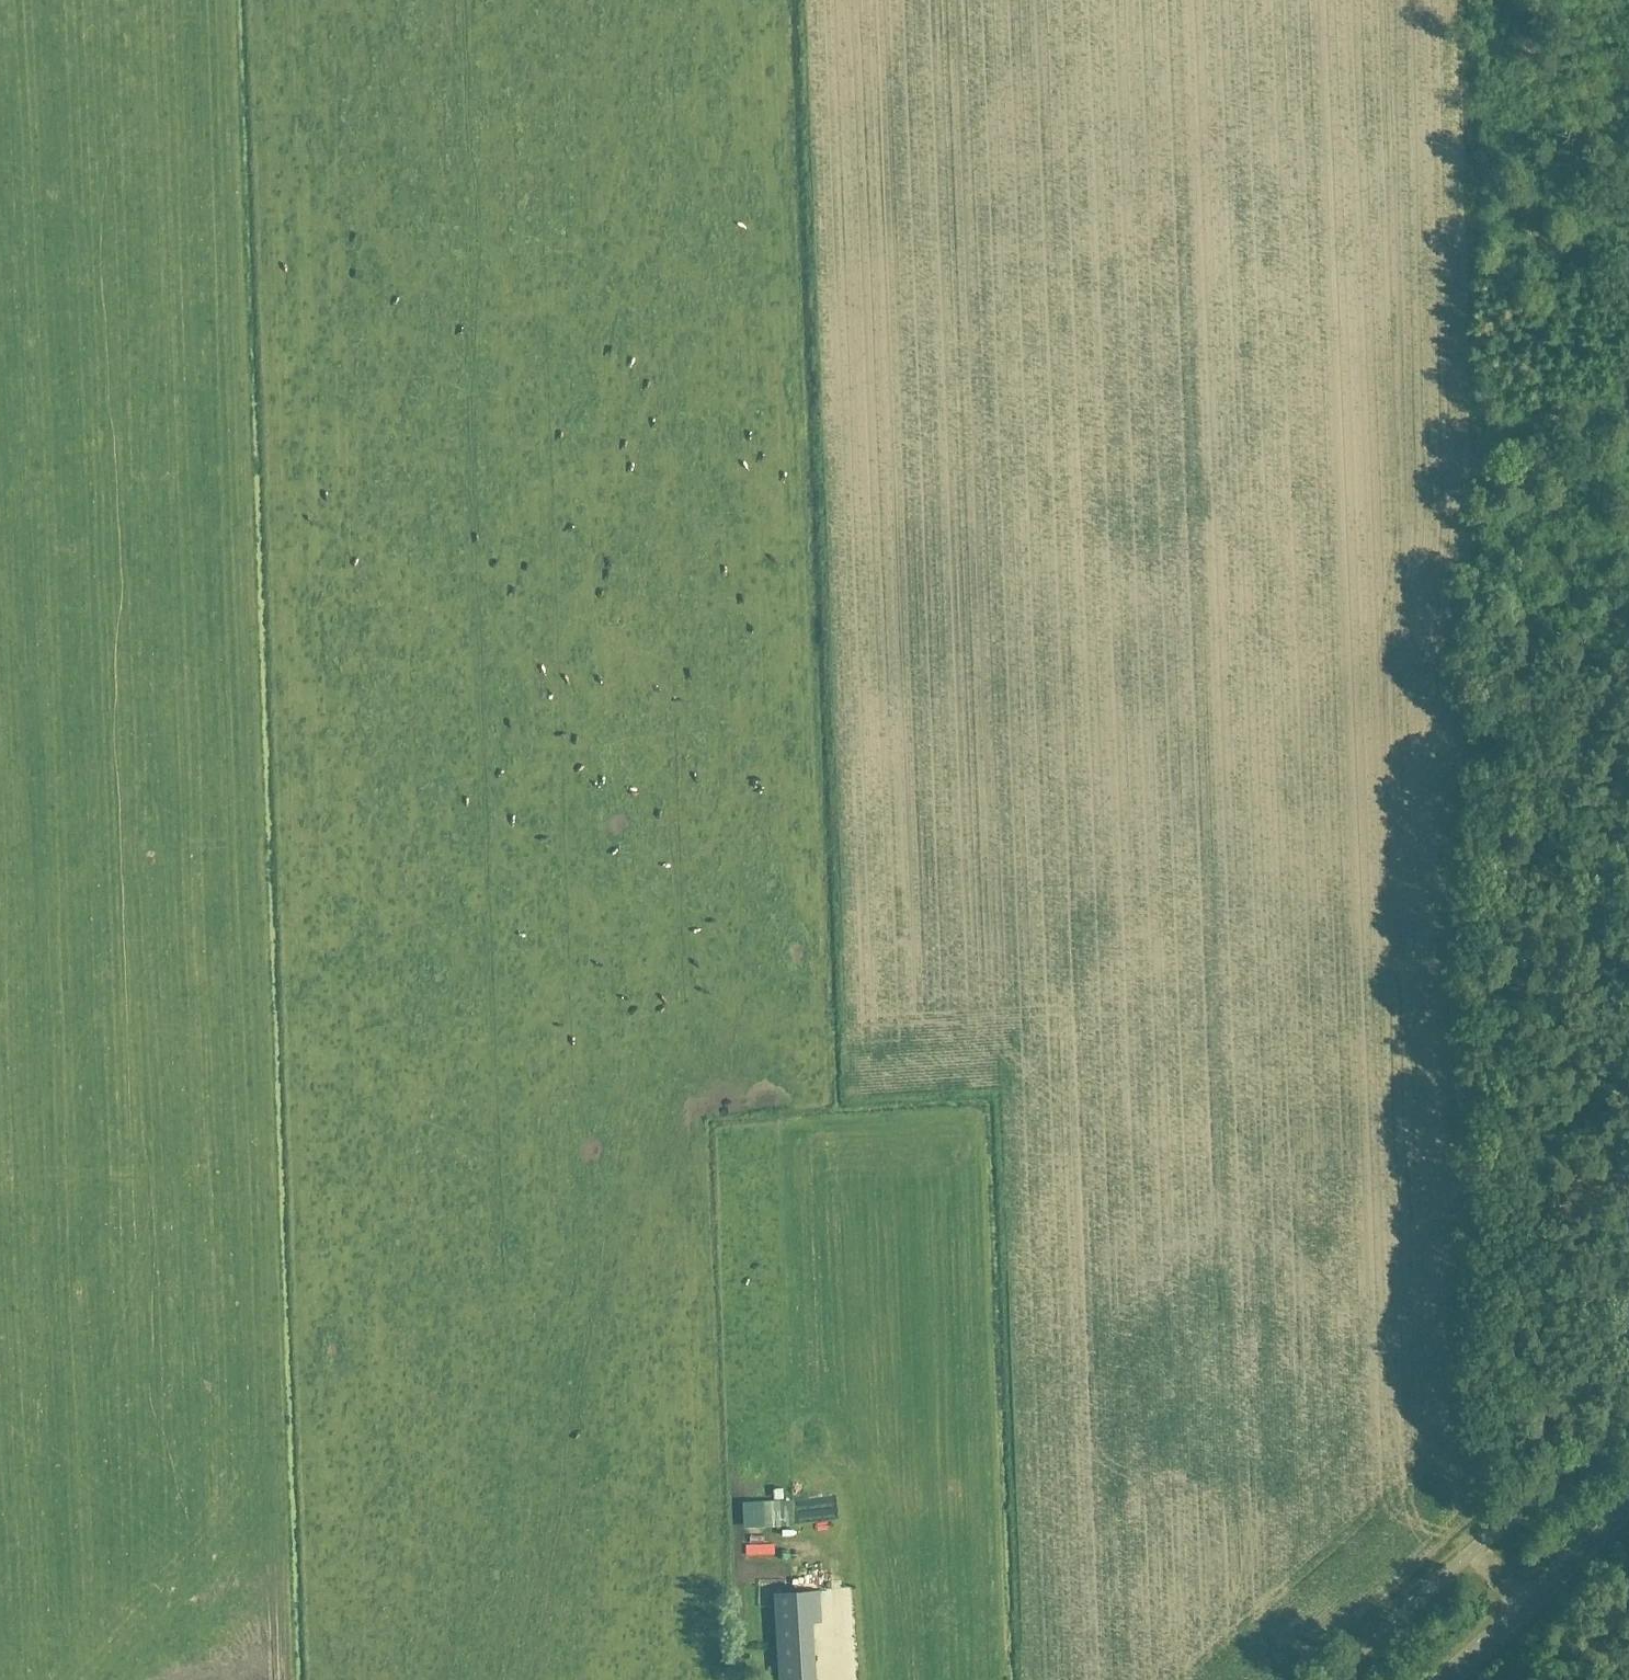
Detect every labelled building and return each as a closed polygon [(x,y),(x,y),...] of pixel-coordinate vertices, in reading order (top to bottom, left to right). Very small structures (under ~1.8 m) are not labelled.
[(776,1592),(780,1679),(816,1679),(813,1622),(822,1621),(820,1590),(776,1592)]
